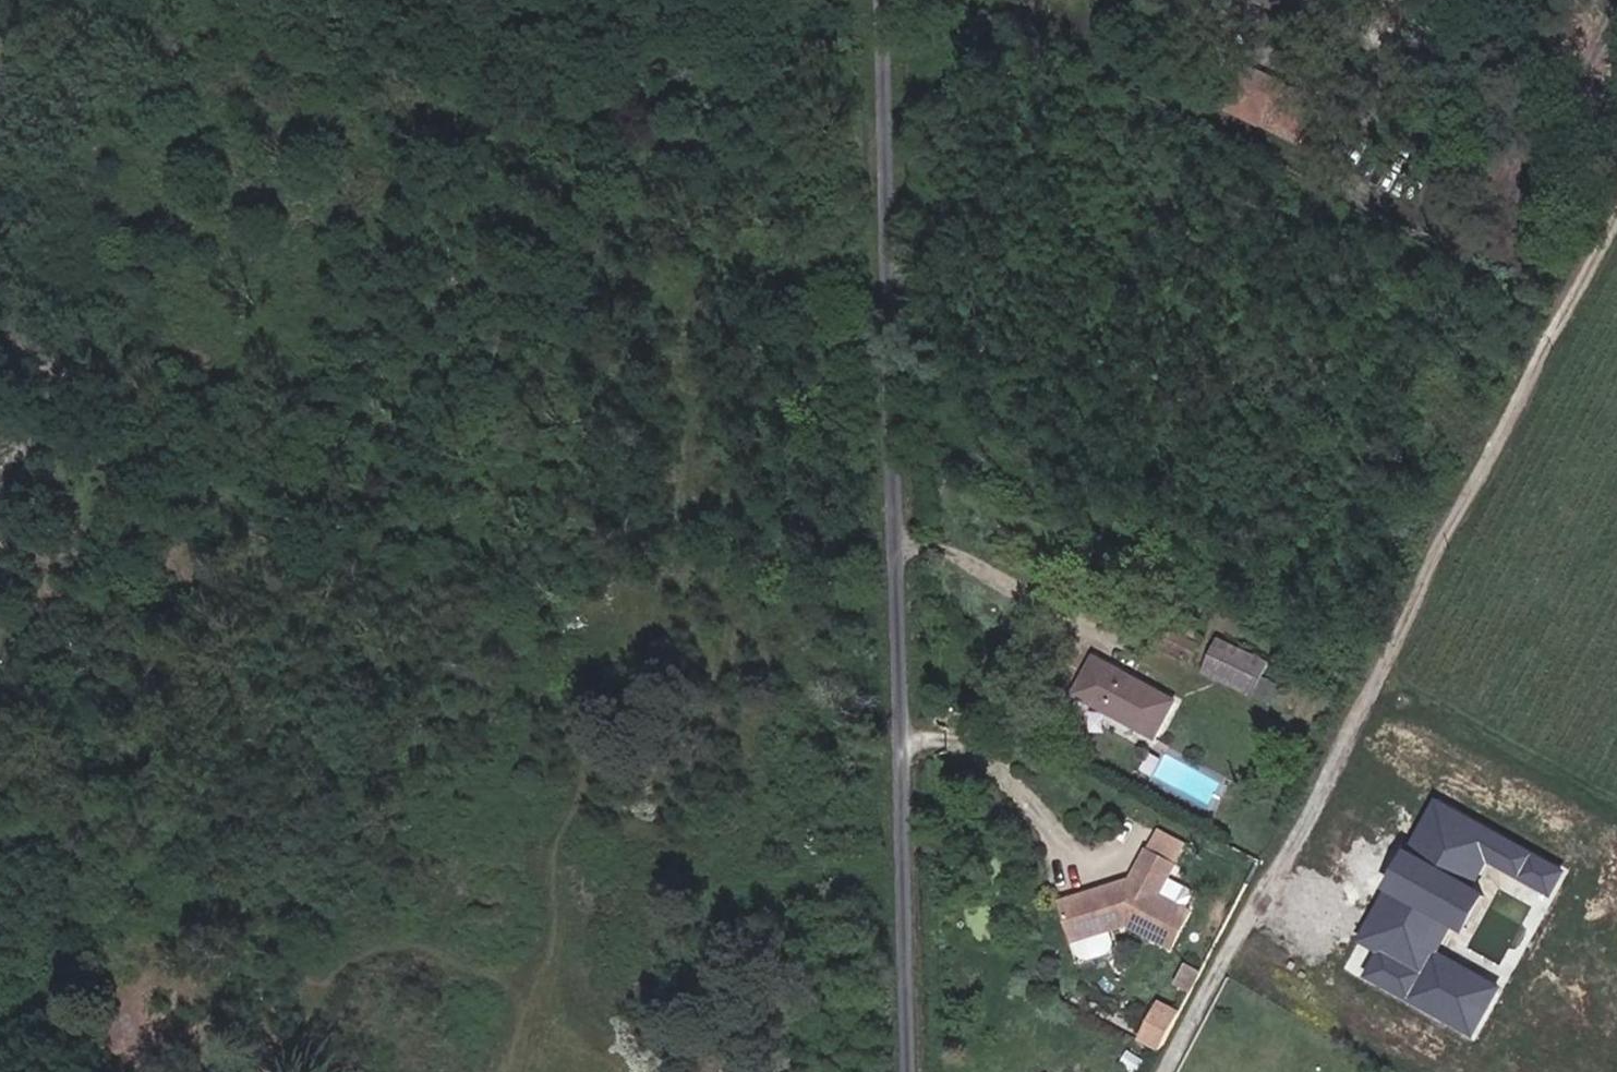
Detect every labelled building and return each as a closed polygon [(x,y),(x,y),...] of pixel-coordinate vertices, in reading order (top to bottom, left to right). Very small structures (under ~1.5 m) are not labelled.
[(1268,87),(1302,104),(1320,71),(1284,53),(1268,87)] [(1195,657),(1206,637),(1170,618),(1160,638),(1195,657)] [(1208,669),(1258,696),(1276,662),(1227,636),(1208,669)] [(1165,734),(1184,700),(1111,660),(1092,695),(1165,734)] [(1273,704),(1291,670),(1276,662),(1258,696),(1273,704)] [(1196,843),(1168,828),(1135,890),(1125,893),(1114,887),(1070,900),(1085,954),(1090,958),(1096,959),(1116,953),(1121,949),(1122,943),(1118,928),(1135,923),(1180,948),(1200,910),(1168,893),(1196,843)] [(1136,1035),(1155,1045),(1173,1012),(1154,1001),(1136,1035)]
